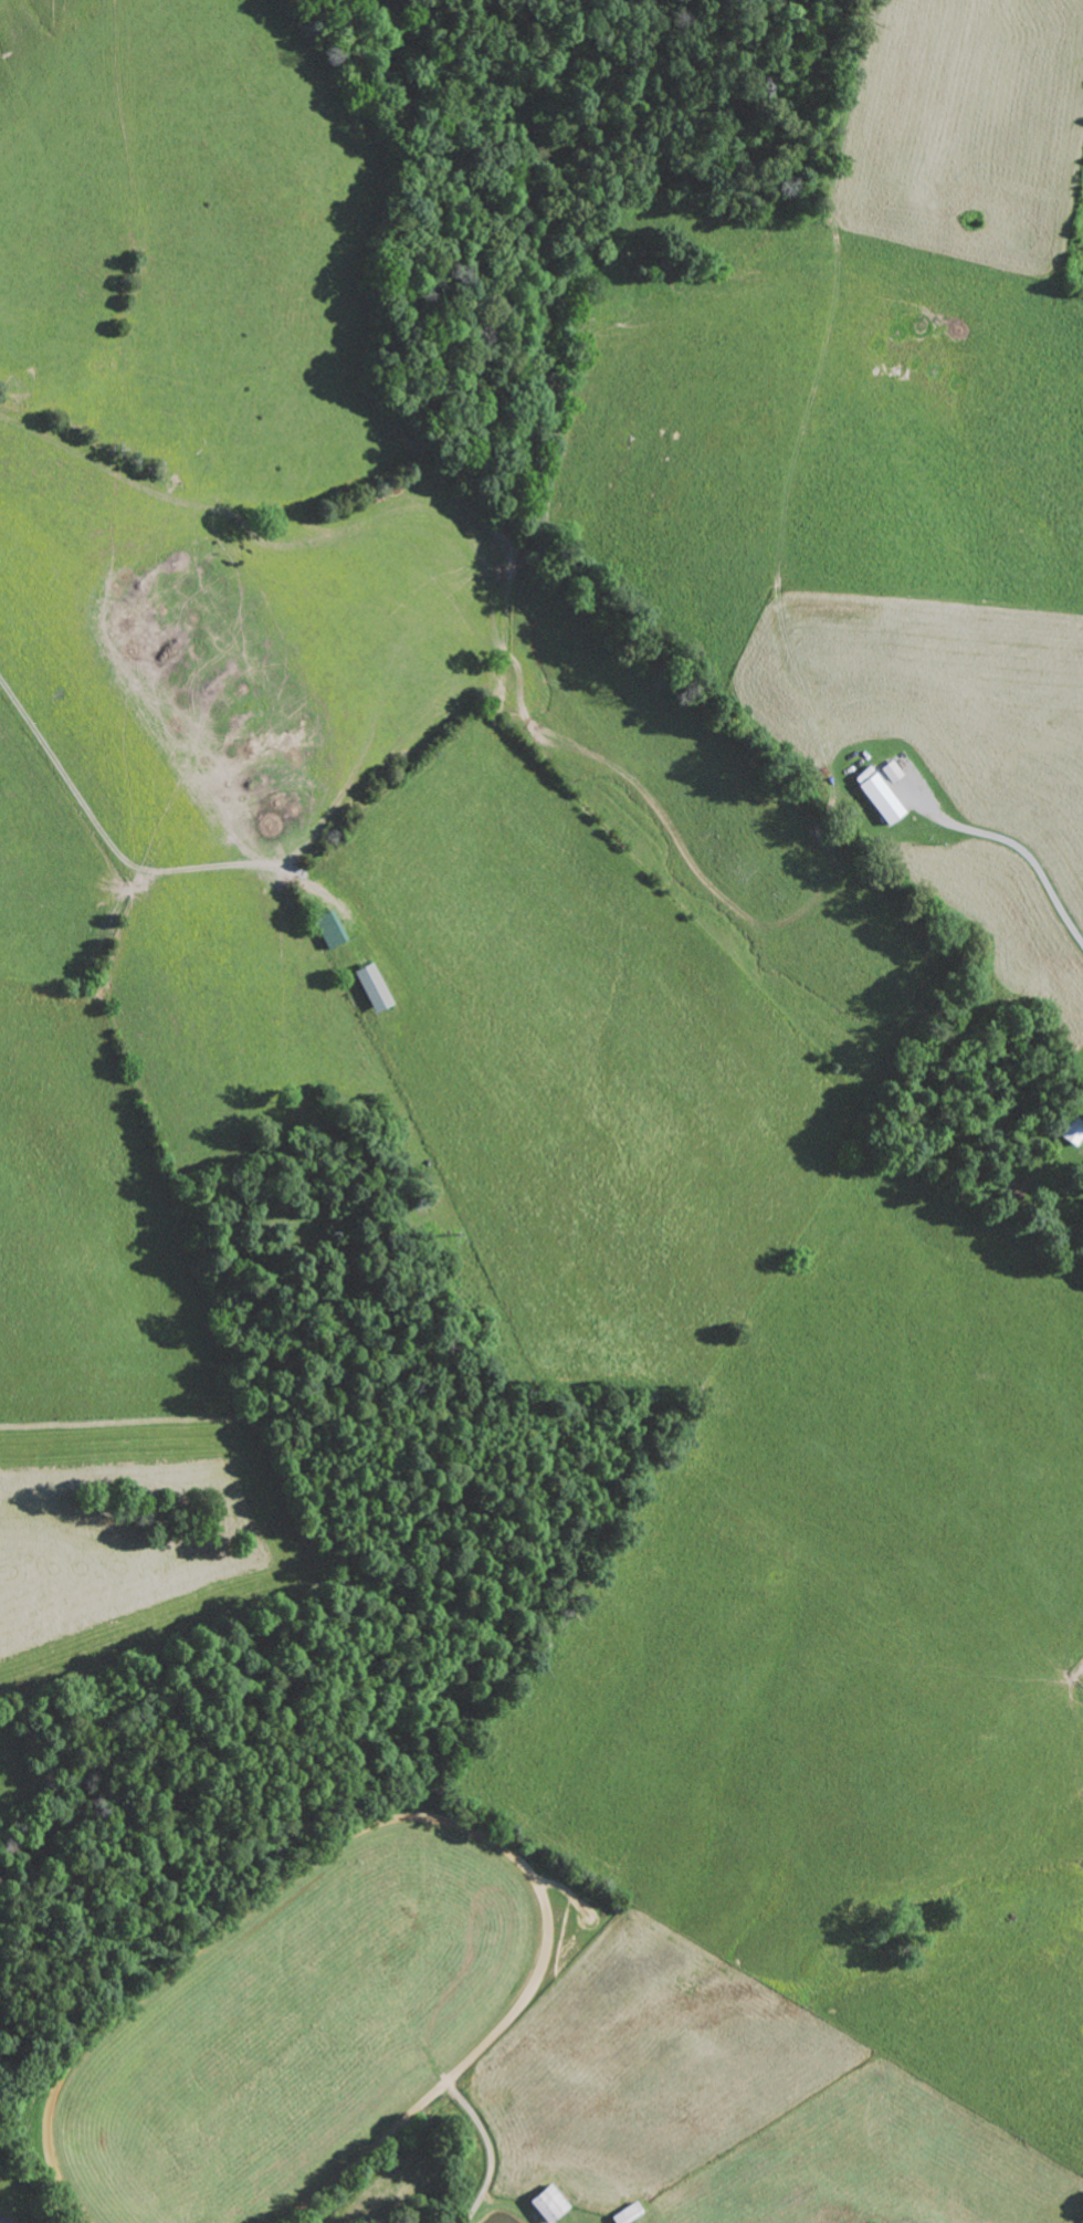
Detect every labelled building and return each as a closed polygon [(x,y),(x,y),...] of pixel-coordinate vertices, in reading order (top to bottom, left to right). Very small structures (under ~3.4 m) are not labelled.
[(898,784),(910,775),(898,760),(886,769),(898,784)] [(911,814),(880,764),(860,777),(891,827),(911,814)] [(317,920),(334,950),(349,941),(332,911),(317,920)] [(399,1004),(377,962),(359,972),(381,1013),(399,1004)] [(1082,1144),(1082,1118),(1079,1115),(1067,1136),(1082,1145),(1082,1144)] [(552,2222),(555,2222),(575,2207),(556,2183),(534,2201),(552,2222)]
